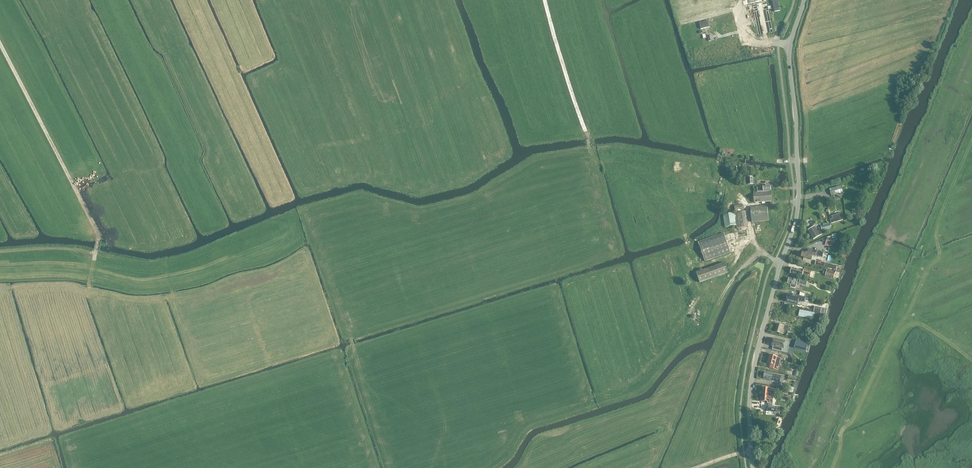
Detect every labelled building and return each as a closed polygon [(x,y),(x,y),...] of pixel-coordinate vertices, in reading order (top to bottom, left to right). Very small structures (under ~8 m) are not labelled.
[(774,12),(780,11),(778,0),(772,0),(774,12)] [(728,17),(714,20),(716,30),(730,27),(728,17)] [(699,23),(701,29),(710,27),(708,21),(699,23)] [(729,35),(731,49),(741,48),(739,34),(729,35)] [(843,193),(841,186),(829,189),(830,193),(831,196),(843,193)] [(772,201),(771,192),(754,193),(754,202),(762,202),(762,204),(765,204),(765,202),(772,201)] [(743,211),(742,204),(734,205),(735,212),(743,211)] [(769,221),(768,206),(751,207),(752,222),(769,221)] [(749,227),(747,212),(735,213),(737,228),(738,228),(746,227),(749,227)] [(735,226),(733,214),(723,215),(725,227),(735,226)] [(843,221),(841,214),(832,216),(832,219),(830,220),(831,224),(843,221)] [(818,232),(815,227),(808,230),(814,239),(820,235),(822,234),(820,231),(818,232)] [(731,252),(727,243),(724,234),(699,242),(705,261),(715,258),(731,252)] [(823,257),(824,253),(814,250),(809,249),(808,252),(808,253),(803,252),(802,257),(804,258),(806,259),(812,260),(813,256),(816,256),(822,257),(823,257)] [(696,273),(700,282),(728,272),(725,263),(717,266),(696,273)] [(813,278),(814,272),(804,269),(804,271),(792,268),(790,273),(802,277),(802,275),(813,278)] [(834,276),(835,272),(827,270),(825,276),(834,278),(834,276)] [(800,285),(801,282),(798,281),(798,280),(789,278),(788,284),(791,284),(791,286),(791,287),(794,288),(795,287),(796,286),(797,286),(797,285),(800,286),(800,285)] [(805,302),(806,297),(805,297),(799,296),(791,294),(791,296),(788,296),(786,302),(787,302),(797,304),(798,301),(805,302)] [(814,320),(815,313),(800,310),(799,317),(814,320)] [(788,331),(789,327),(786,326),(784,325),(778,324),(776,332),(782,333),(784,334),(785,330),(788,331)] [(785,341),(774,339),(772,345),(773,346),(773,348),(772,349),(782,352),(783,348),(785,341)] [(806,351),(808,343),(796,340),(795,345),(794,348),(806,351)] [(779,366),(781,358),(778,357),(770,354),(767,363),(770,364),(770,366),(769,368),(773,369),(778,370),(778,368),(779,366)] [(779,382),(781,376),(774,374),(765,372),(764,378),(772,380),(778,382),(779,382)] [(772,397),(770,397),(770,395),(775,395),(776,389),(771,388),(770,388),(767,388),(764,388),(764,387),(763,387),(762,394),(762,402),(762,401),(764,401),(766,401),(766,403),(768,403),(769,403),(769,406),(768,406),(768,411),(775,412),(776,407),(772,406),(772,404),(773,404),(773,398),(772,398),(772,397)] [(781,397),(779,405),(786,406),(788,399),(781,397)]
